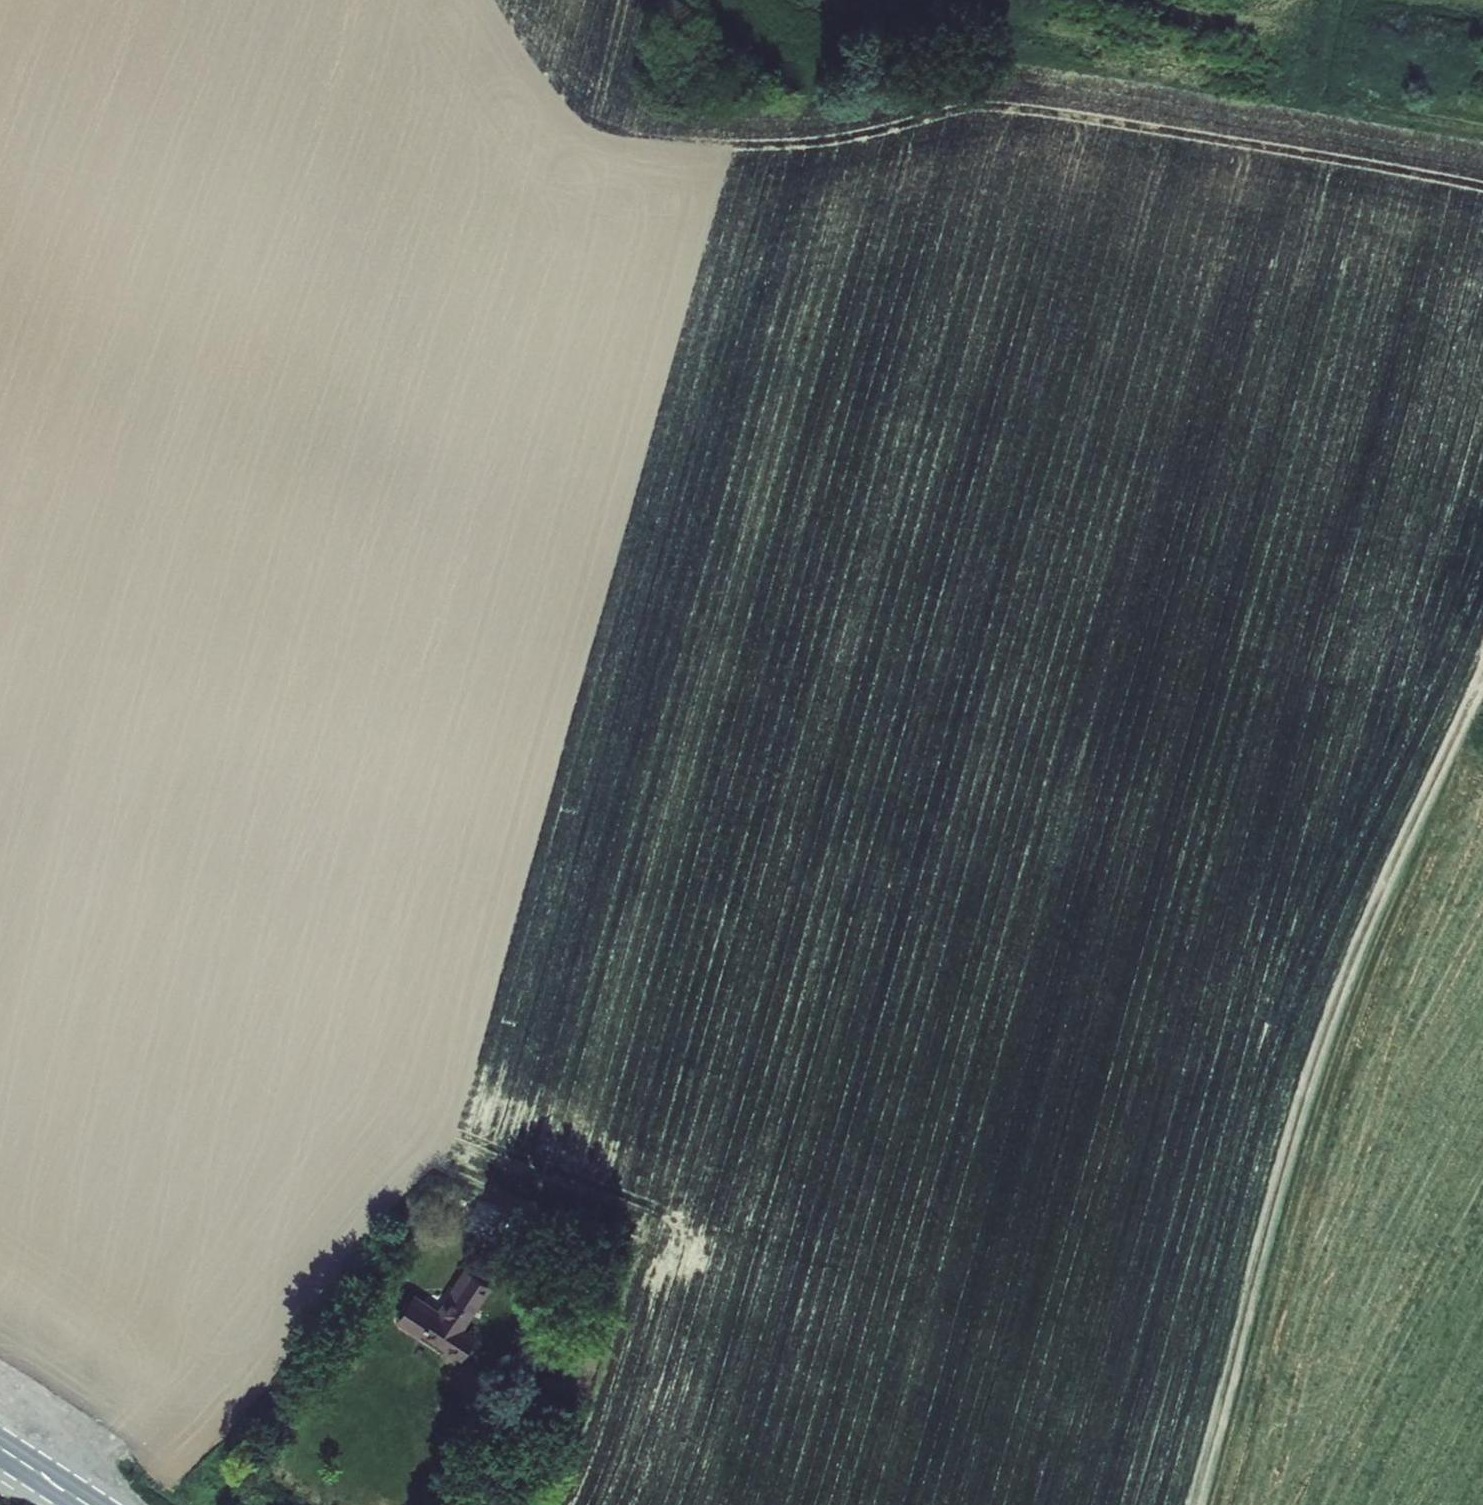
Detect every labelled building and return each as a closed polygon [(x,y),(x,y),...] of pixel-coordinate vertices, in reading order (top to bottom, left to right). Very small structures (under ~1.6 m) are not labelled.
[(425,1332),(445,1346),(458,1327),(486,1286),(465,1274),(448,1297),(453,1299),(441,1317),(413,1299),(399,1321),(410,1328),(421,1336),(425,1332)] [(445,1346),(461,1357),(471,1337),(458,1327),(445,1346)]
